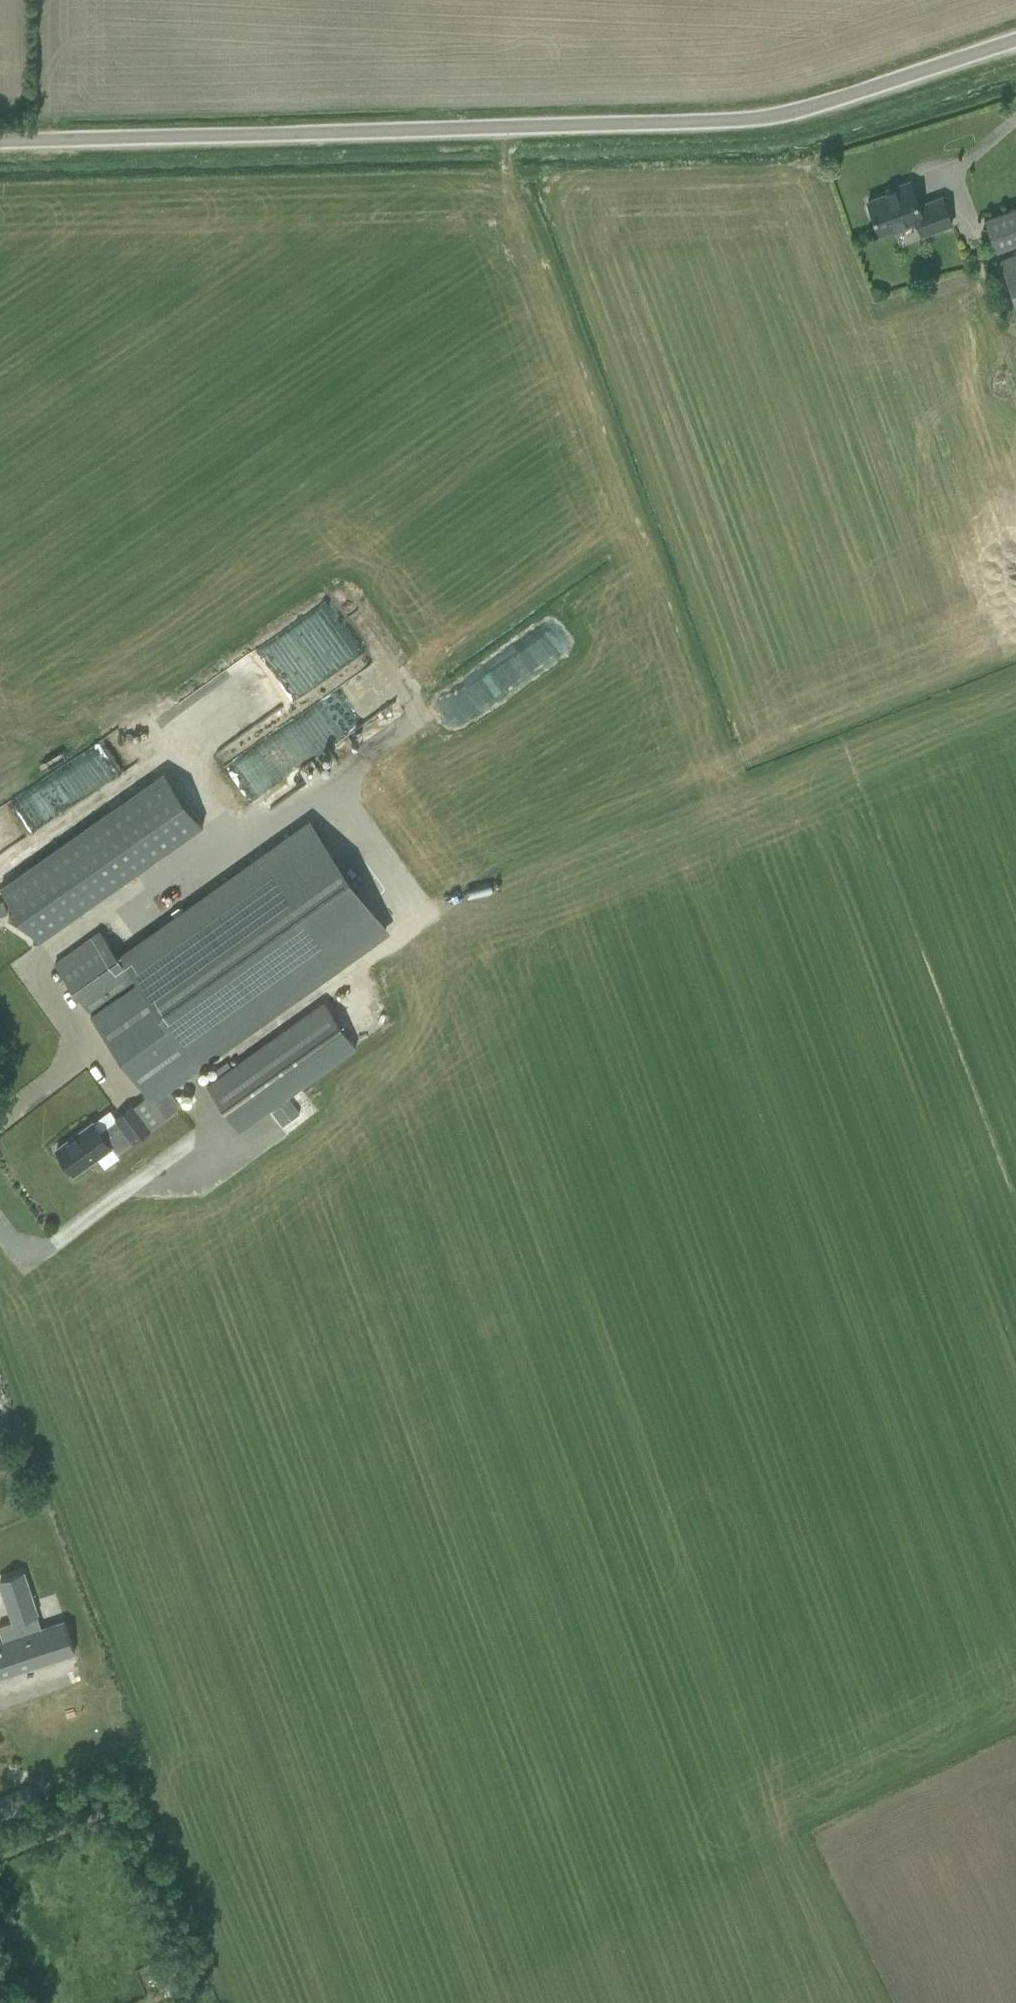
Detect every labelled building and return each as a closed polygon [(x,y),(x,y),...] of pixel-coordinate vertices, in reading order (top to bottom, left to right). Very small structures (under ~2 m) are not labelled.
[(868,200),(881,234),(916,221),(921,234),(952,223),(943,197),(919,205),(910,181),(894,187),(896,190),(868,200)] [(996,251),(1015,244),(1015,206),(984,218),(996,251)] [(1015,305),(1015,255),(1000,261),(1015,305)] [(346,695),(273,734),(289,764),(363,725),(346,695)] [(27,837),(14,807),(0,813),(0,836),(5,847),(27,837)] [(111,808),(0,886),(39,941),(149,863),(111,808)] [(100,930),(54,963),(150,1094),(165,1114),(179,1103),(169,1089),(390,931),(309,818),(116,955),(100,930)] [(9,912),(1,897),(0,897),(0,916),(9,912)] [(206,1084),(240,1131),(356,1048),(323,1001),(206,1084)] [(271,1113),(287,1133),(318,1108),(302,1088),(271,1113)] [(93,1122),(57,1148),(69,1164),(74,1171),(111,1144),(116,1150),(131,1139),(148,1126),(133,1106),(117,1118),(118,1118),(100,1132),(93,1122)] [(75,1651),(65,1620),(42,1628),(36,1613),(0,1625),(0,1629),(4,1641),(0,1642),(0,1676),(75,1651)] [(43,1805),(34,1783),(0,1798),(0,1824),(43,1805)]
